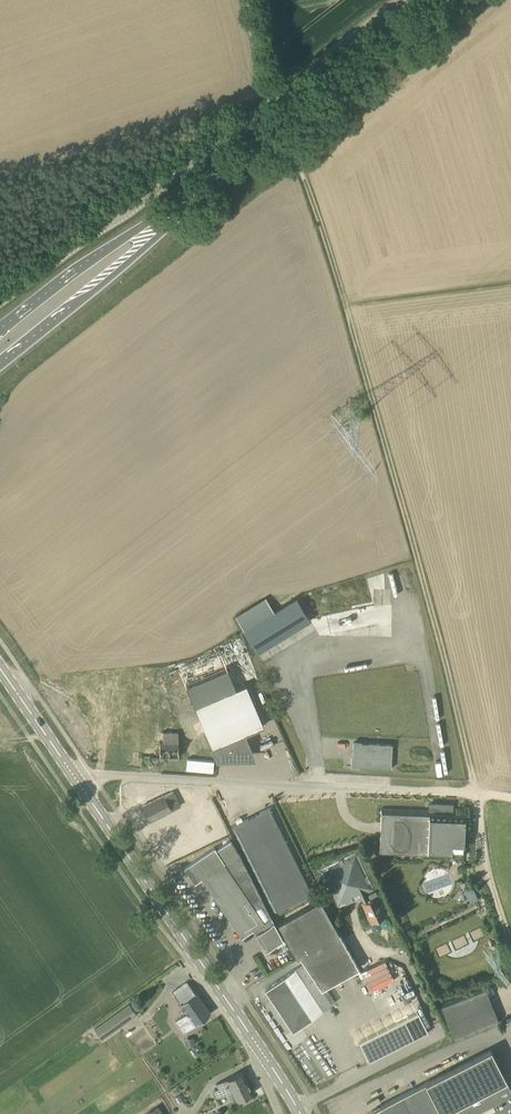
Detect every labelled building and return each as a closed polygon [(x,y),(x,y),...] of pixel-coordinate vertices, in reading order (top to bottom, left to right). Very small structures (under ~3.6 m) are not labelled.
[(296,598),(296,597),(274,611),(265,597),(255,604),(236,616),(244,629),(243,630),(258,653),(310,620),(304,610),(308,607),(301,595),(296,598)] [(246,684),(194,706),(212,747),(217,759),(227,755),(229,759),(239,755),(241,759),(251,755),(242,734),(264,725),(246,684)] [(164,722),(164,704),(154,704),(154,722),(164,722)] [(178,758),(178,743),(178,732),(162,732),(162,743),(160,743),(160,758),(178,758)] [(391,768),(392,744),(354,742),(353,766),(391,768)] [(180,806),(173,791),(143,805),(150,821),(180,806)] [(463,857),(465,812),(452,811),(453,808),(448,808),(448,804),(429,804),(429,810),(427,856),(463,857)] [(275,911),(314,892),(277,816),(272,806),(232,827),(237,836),(275,911)] [(427,856),(429,810),(381,809),(380,854),(427,856)] [(239,853),(231,840),(216,850),(214,847),(184,867),(195,883),(202,878),(242,937),(253,930),(266,950),(283,939),(239,853)] [(370,900),(367,894),(374,890),(356,852),(319,870),(337,908),(361,897),(363,903),(362,904),(371,924),(386,917),(377,896),(370,900)] [(359,968),(320,900),(278,923),(297,958),(300,957),(305,963),(296,970),(295,969),(265,989),(293,1031),(332,1004),(322,989),(359,968)] [(195,992),(187,981),(173,992),(186,1011),(175,1019),(184,1032),(211,1013),(195,992)] [(455,1040),(497,1024),(499,1023),(484,986),(440,1003),(455,1040)] [(411,988),(386,998),(395,1019),(420,1009),(411,988)] [(102,1039),(137,1014),(128,1002),(93,1027),(102,1039)] [(358,1043),(368,1062),(428,1032),(418,1012),(358,1043)] [(505,1077),(491,1049),(401,1095),(381,1106),(385,1113),(510,1113),(510,1089),(505,1077)] [(433,1064),(440,1071),(447,1064),(441,1057),(433,1064)] [(237,1101),(253,1093),(243,1071),(226,1079),(216,1084),(218,1089),(213,1091),(217,1098),(228,1093),(231,1099),(235,1097),(237,1101)] [(158,1105),(146,1113),(147,1113),(164,1113),(158,1105)]
